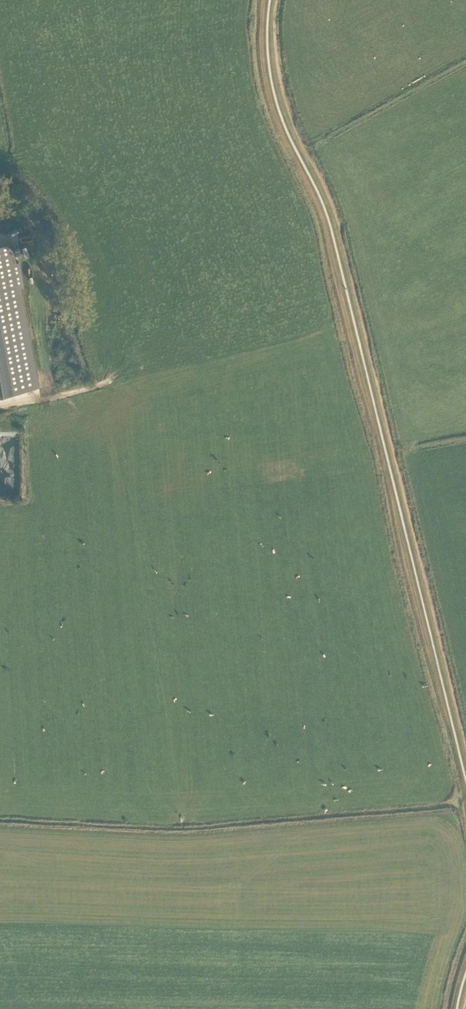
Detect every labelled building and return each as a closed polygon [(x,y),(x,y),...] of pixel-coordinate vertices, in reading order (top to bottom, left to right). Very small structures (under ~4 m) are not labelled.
[(0,245),(0,393),(38,386),(20,286),(25,285),(21,260),(16,261),(13,242),(0,245)]
